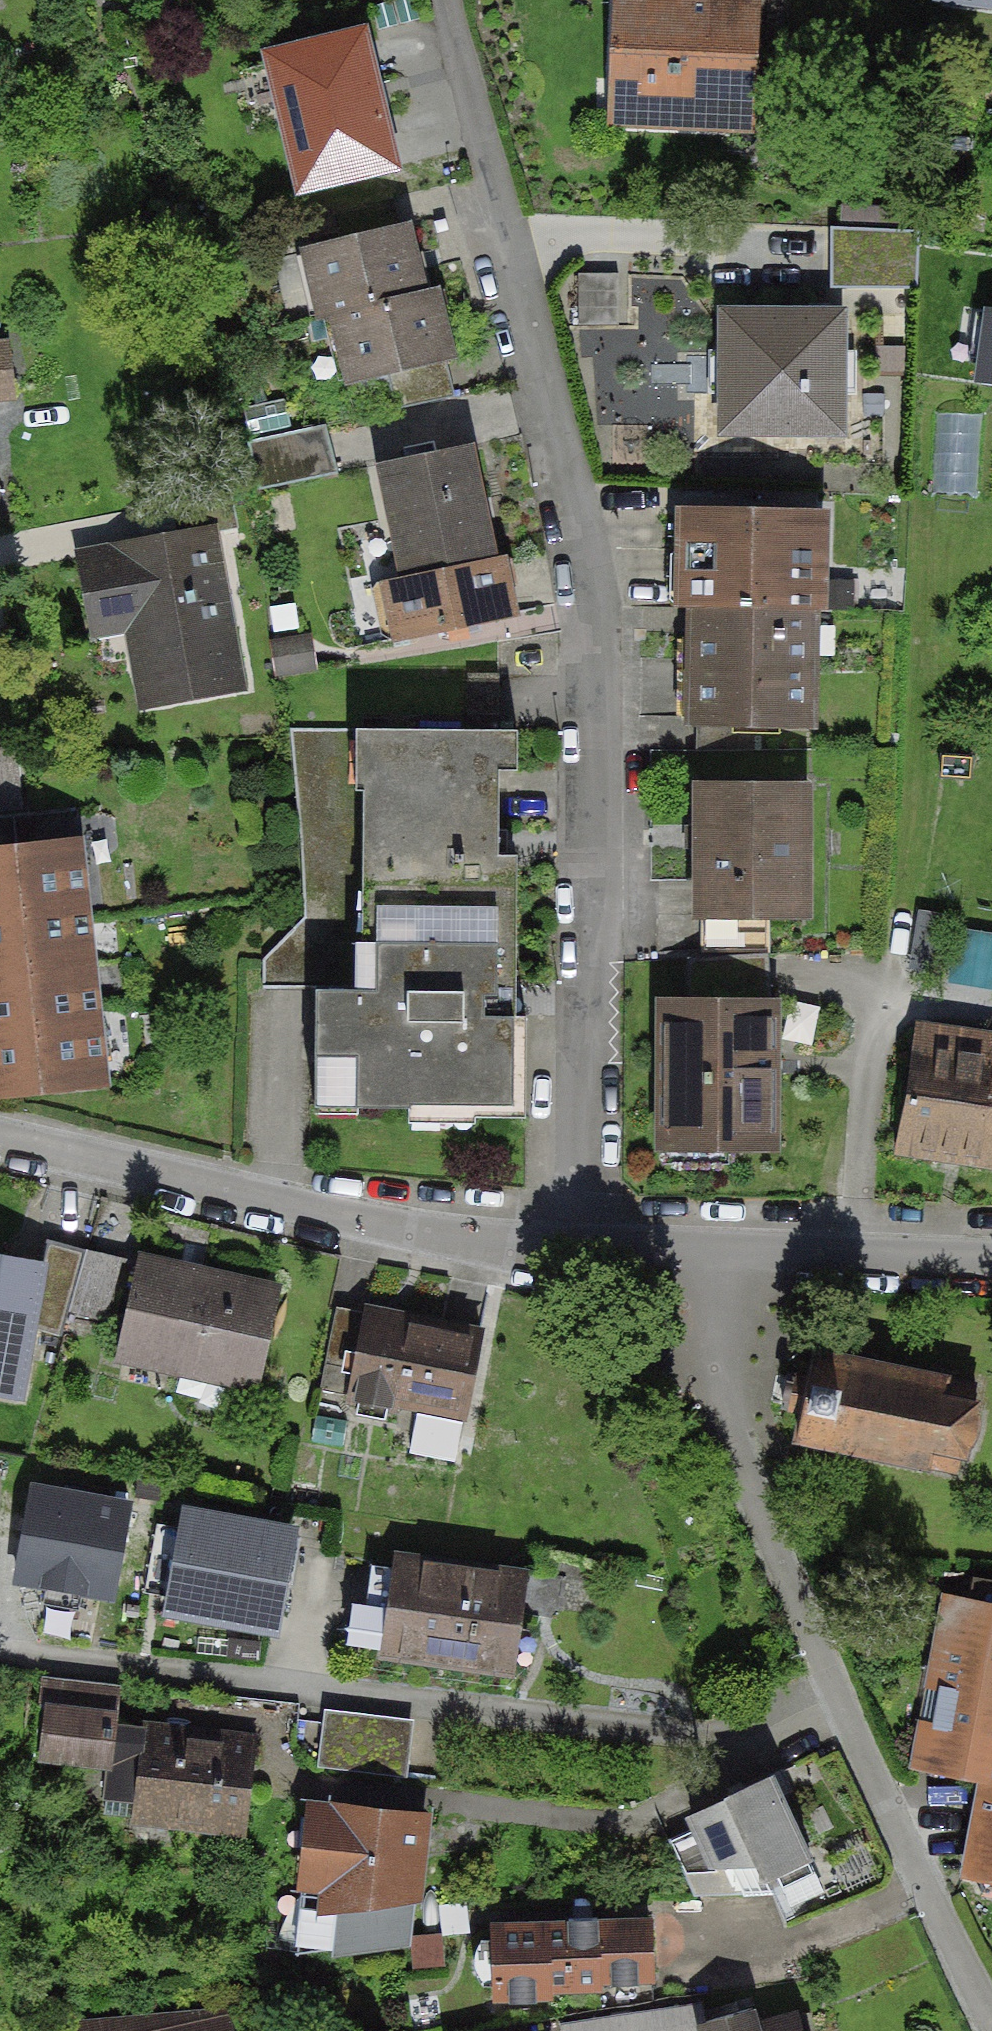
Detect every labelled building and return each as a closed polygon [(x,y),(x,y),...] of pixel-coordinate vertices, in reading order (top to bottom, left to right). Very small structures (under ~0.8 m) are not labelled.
[(617,80),(648,81),(646,122),(703,124),(704,92),(751,93),(754,0),(619,0),(617,80)] [(395,167),(362,35),(337,42),(334,33),(294,43),(296,51),(269,57),(303,190),(395,167)] [(344,242),(402,227),(394,197),(336,212),(344,242)] [(422,295),(404,226),(402,227),(344,242),(307,251),(324,319),(336,316),(422,295)] [(919,230),(831,230),(831,291),(919,291),(919,230)] [(620,273),(578,273),(578,326),(620,326),(620,273)] [(433,292),(422,295),(336,316),(352,383),(388,375),(446,360),(449,360),(433,292)] [(839,316),(725,316),(725,430),(839,430),(839,316)] [(928,458),(991,466),(991,323),(945,317),(928,458)] [(455,397),(446,360),(388,375),(397,411),(455,397)] [(325,424),(248,442),(259,491),(337,472),(325,424)] [(499,558),(472,444),(376,466),(402,581),(499,558)] [(209,531),(209,534),(237,529),(230,492),(169,504),(176,537),(209,531)] [(686,609),(696,609),(810,610),(816,610),(817,517),(698,516),(698,547),(686,547),(686,609)] [(209,534),(209,531),(176,537),(176,543),(146,548),(145,543),(79,555),(94,634),(98,633),(95,618),(130,611),(147,704),(237,687),(209,534)] [(509,562),(499,558),(402,581),(386,585),(399,639),(464,623),(465,625),(512,614),(507,592),(515,583),(509,562)] [(696,609),(694,721),(752,721),(808,722),(810,610),(696,609)] [(752,721),(694,721),(695,752),(753,751),(752,721)] [(499,942),(498,730),(374,730),(374,792),(382,792),(382,943),(499,942)] [(0,752),(0,806),(20,804),(14,750),(0,752)] [(801,786),(702,787),(702,825),(697,825),(697,854),(703,854),(704,917),(767,916),(803,915),(801,786)] [(93,963),(79,841),(0,850),(0,973),(93,963)] [(947,915),(917,911),(909,969),(939,974),(947,915)] [(767,916),(704,917),(704,949),(767,948),(767,916)] [(499,993),(499,942),(382,943),(377,943),(377,989),(315,989),(315,1106),(474,1106),(474,1118),(525,1118),(525,1017),(484,1017),(484,993),(499,993)] [(106,1084),(93,963),(0,973),(0,1096),(106,1084)] [(771,1006),(665,1006),(666,1147),(670,1147),(670,1134),(725,1134),(725,1146),(772,1145),(771,1006)] [(915,1041),(898,1152),(991,1166),(991,1053),(915,1041)] [(38,1325),(62,1330),(80,1250),(56,1244),(38,1325)] [(140,1268),(141,1265),(84,1251),(70,1308),(105,1317),(119,1263),(140,1268)] [(44,1267),(0,1259),(0,1401),(19,1405),(44,1267)] [(280,1293),(142,1261),(141,1265),(140,1268),(120,1356),(194,1374),(199,1355),(258,1369),(253,1389),(257,1390),(280,1293)] [(348,1396),(366,1312),(337,1306),(319,1390),(348,1396)] [(369,1313),(366,1312),(348,1396),(398,1407),(399,1400),(466,1413),(481,1336),(410,1322),(408,1330),(368,1322),(369,1313)] [(973,1388),(818,1354),(812,1381),(797,1378),(797,1376),(792,1375),(784,1408),(790,1409),(791,1407),(804,1409),(798,1439),(954,1473),(957,1460),(963,1456),(965,1446),(972,1439),(975,1425),(972,1415),(973,1406),(970,1402),(973,1388)] [(134,1504),(29,1486),(12,1583),(117,1601),(134,1504)] [(294,1535),(181,1515),(162,1620),(276,1640),(294,1535)] [(384,1655),(511,1672),(524,1574),(398,1557),(384,1655)] [(991,1776),(991,1610),(959,1604),(928,1764),(988,1775),(991,1776)] [(115,1727),(119,1685),(43,1677),(35,1757),(111,1765),(115,1727)] [(414,1721),(326,1710),(319,1767),(407,1778),(414,1721)] [(135,1821),(246,1832),(256,1736),(145,1725),(144,1730),(115,1727),(111,1765),(106,1810),(136,1813),(135,1821)] [(988,1775),(971,1871),(991,1874),(991,1776),(988,1775)] [(809,1859),(768,1778),(729,1797),(730,1800),(693,1819),(696,1826),(730,1894),(773,1892),(765,1878),(778,1872),(785,1885),(812,1872),(806,1860),(809,1859)] [(407,1940),(420,1817),(315,1805),(293,1957),(407,1940)] [(730,1894),(696,1826),(670,1839),(695,1894),(730,1894)] [(567,1923),(494,1926),(496,1994),(509,1994),(509,2003),(535,2002),(535,1995),(549,1994),(548,1989),(598,1987),(598,1980),(613,1979),(613,1984),(638,1983),(638,1979),(652,1979),(650,1921),(597,1923),(597,1916),(567,1916),(567,1923)] [(442,1938),(411,1943),(412,1968),(444,1965),(442,1938)] [(564,2030),(697,2030),(695,2025),(702,2023),(699,2004),(564,2027),(564,2030)] [(795,2015),(757,2027),(752,2008),(702,2023),(695,2025),(697,2030),(799,2030),(795,2015)] [(226,2014),(78,2028),(78,2030),(231,2030),(226,2014)]
